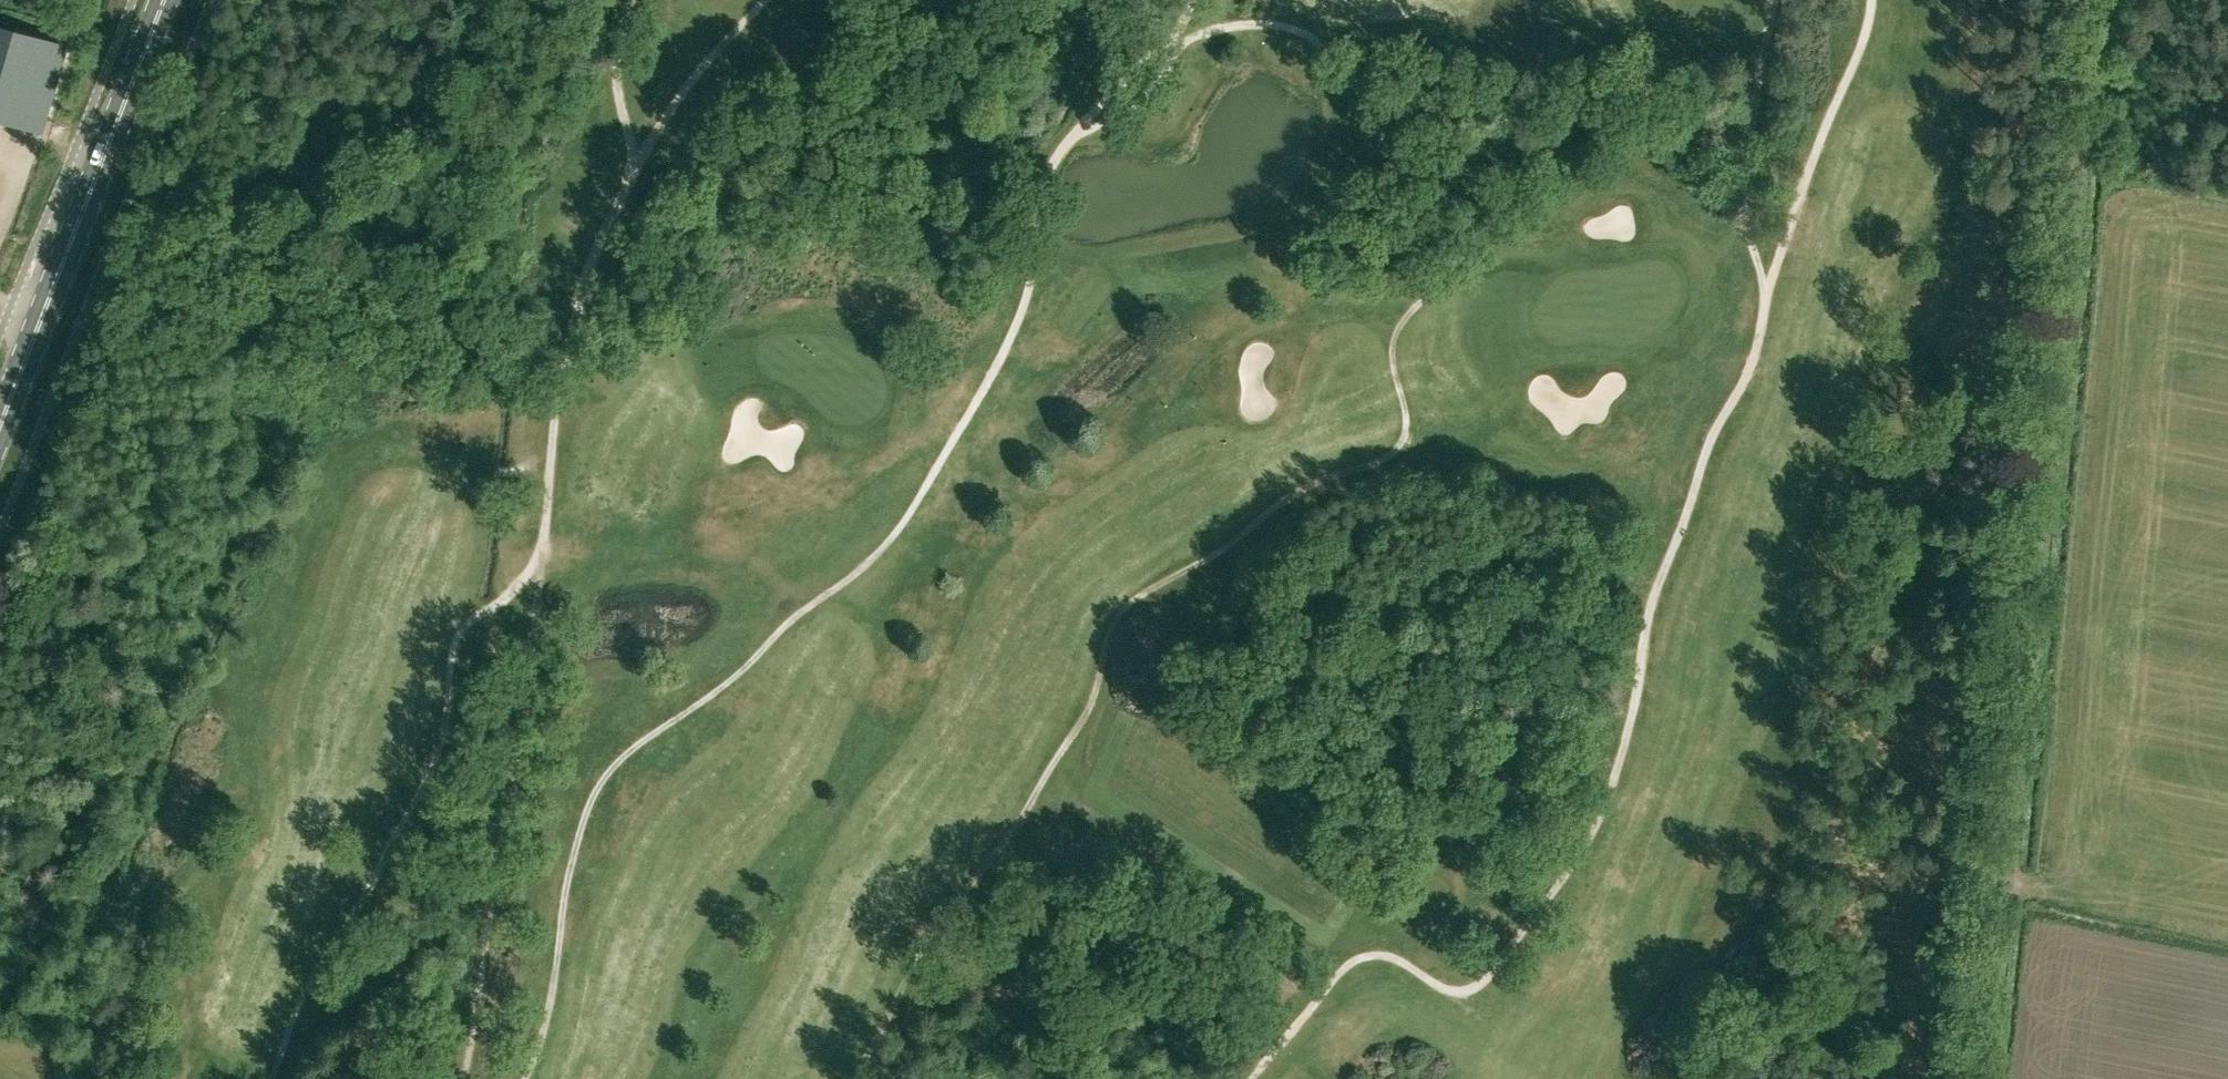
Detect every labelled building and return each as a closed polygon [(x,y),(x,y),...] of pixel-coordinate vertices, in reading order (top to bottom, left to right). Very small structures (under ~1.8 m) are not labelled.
[(0,43),(0,75),(52,89),(69,26),(9,10),(0,43)]
